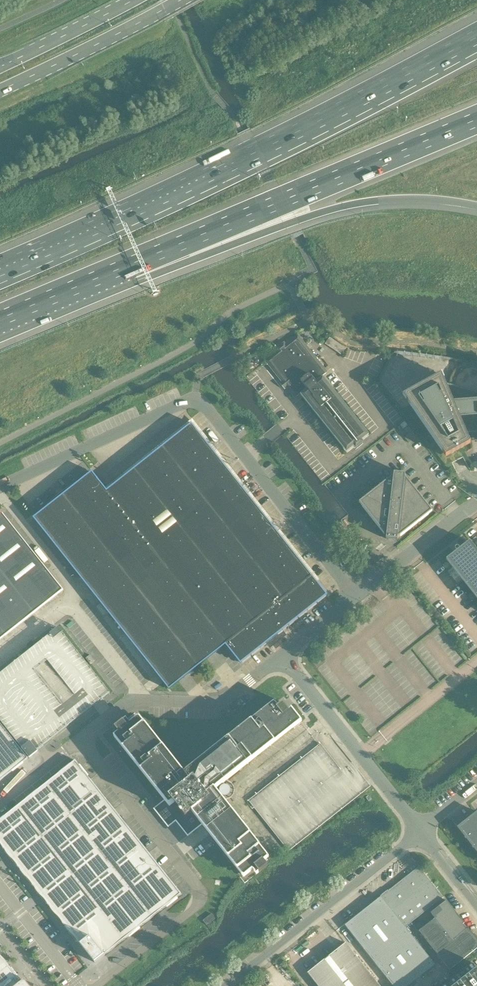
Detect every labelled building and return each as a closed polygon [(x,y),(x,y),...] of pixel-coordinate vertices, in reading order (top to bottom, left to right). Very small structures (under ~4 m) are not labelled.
[(277,352),(265,361),(282,382),(280,383),(285,390),(289,387),(297,397),(307,389),(309,392),(305,395),(347,448),(364,435),(327,388),(329,386),(324,380),(318,385),(315,382),(327,372),(298,336),(286,345),(284,343),(276,349),(276,350),(277,352)] [(330,337),(325,344),(341,356),(346,349),(330,337)] [(380,381),(445,464),(452,464),(476,462),(476,365),(470,363),(450,358),(434,356),(412,353),(395,351),(380,381)] [(191,425),(107,492),(92,473),(34,519),(169,689),(226,645),(231,651),(241,663),(326,595),(316,583),(317,583),(191,425)] [(394,476),(359,503),(386,537),(398,539),(432,511),(405,477),(394,476)] [(47,570),(2,513),(0,515),(0,639),(5,636),(5,635),(62,590),(46,570),(47,570)] [(470,542),(447,560),(476,598),(476,550),(470,542)] [(28,758),(111,693),(59,628),(0,674),(0,722),(28,758)] [(95,661),(90,655),(86,658),(90,664),(95,661)] [(255,867),(259,871),(258,872),(259,873),(268,866),(263,860),(267,857),(216,793),(217,792),(215,790),(218,788),(217,787),(292,727),(293,729),(302,721),(292,708),(289,710),(283,703),(277,707),(274,703),(187,772),(186,771),(184,773),(182,771),(181,772),(139,718),(128,727),(124,723),(125,722),(124,721),(115,728),(119,734),(116,737),(167,801),(166,802),(169,807),(171,805),(179,815),(178,816),(190,832),(194,829),(192,826),(197,822),(198,823),(200,822),(201,823),(202,822),(244,876),(255,867)] [(27,758),(0,724),(0,779),(27,758)] [(331,736),(250,801),(289,851),(370,787),(331,736)] [(95,963),(105,955),(104,955),(181,894),(75,761),(0,821),(0,843),(80,944),(95,963)] [(458,828),(465,837),(464,837),(466,839),(466,838),(472,846),(472,847),(473,848),(476,852),(476,812),(469,818),(466,821),(465,821),(466,821),(458,828)] [(443,897),(419,867),(345,925),(393,985),(408,985),(435,965),(405,927),(443,897)] [(425,927),(421,921),(415,926),(450,970),(476,948),(476,939),(468,928),(467,929),(463,924),(464,923),(446,901),(431,913),(435,919),(425,927)] [(203,921),(207,926),(215,919),(211,914),(203,921)] [(318,985),(379,985),(346,943),(308,973),(318,985)] [(24,980),(21,983),(0,956),(0,985),(29,985),(24,980)] [(455,985),(476,985),(476,968),(455,985)]
